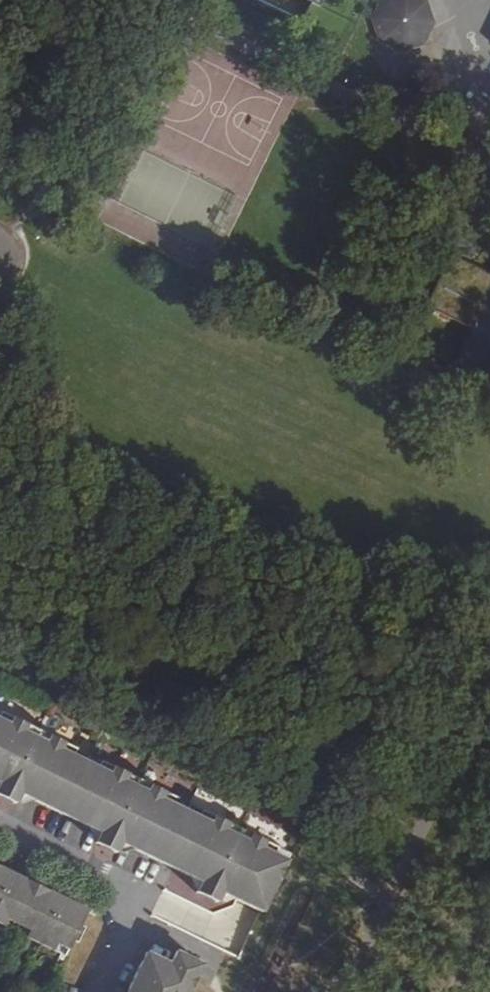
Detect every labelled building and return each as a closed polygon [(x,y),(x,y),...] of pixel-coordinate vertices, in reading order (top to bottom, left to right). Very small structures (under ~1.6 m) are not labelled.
[(374,19),(381,41),(401,50),(423,43),(433,23),(425,2),(421,0),(383,0),(374,19)] [(445,360),(477,377),(489,353),(489,271),(443,246),(416,297),(465,323),(445,360)] [(288,852),(0,711),(0,797),(14,805),(19,793),(101,832),(95,844),(115,855),(121,842),(176,868),(202,881),(195,894),(216,905),(223,891),(260,910),(263,901),(288,852)] [(88,910),(0,867),(0,927),(3,929),(6,921),(27,930),(23,939),(52,952),(55,944),(68,951),(88,910)] [(203,965),(176,951),(169,964),(145,953),(126,991),(190,991),(203,965)]
